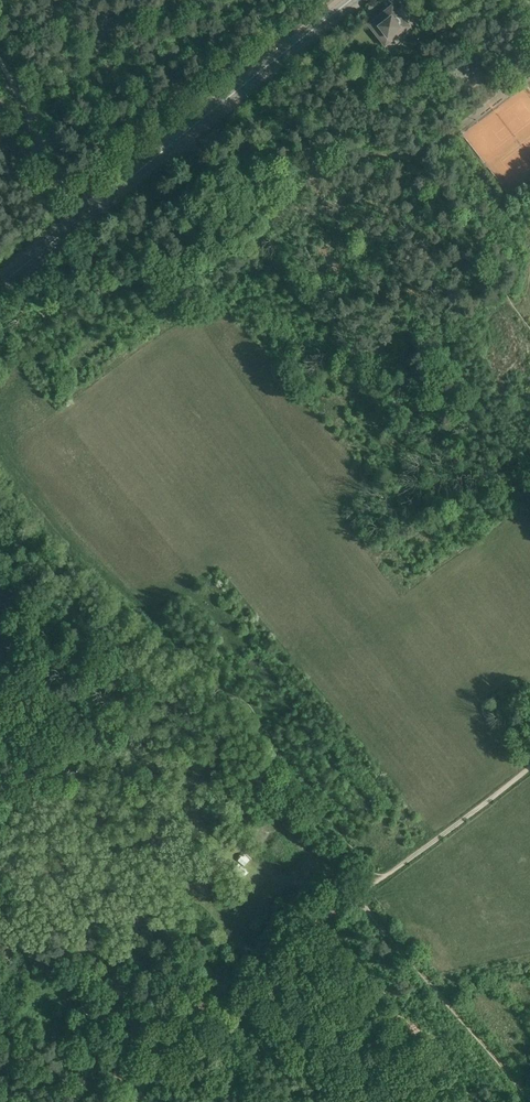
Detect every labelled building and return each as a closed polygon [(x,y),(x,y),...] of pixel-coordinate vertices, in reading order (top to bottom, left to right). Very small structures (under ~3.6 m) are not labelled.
[(369,25),(386,45),(386,46),(391,52),(414,33),(392,6),(369,25)]
